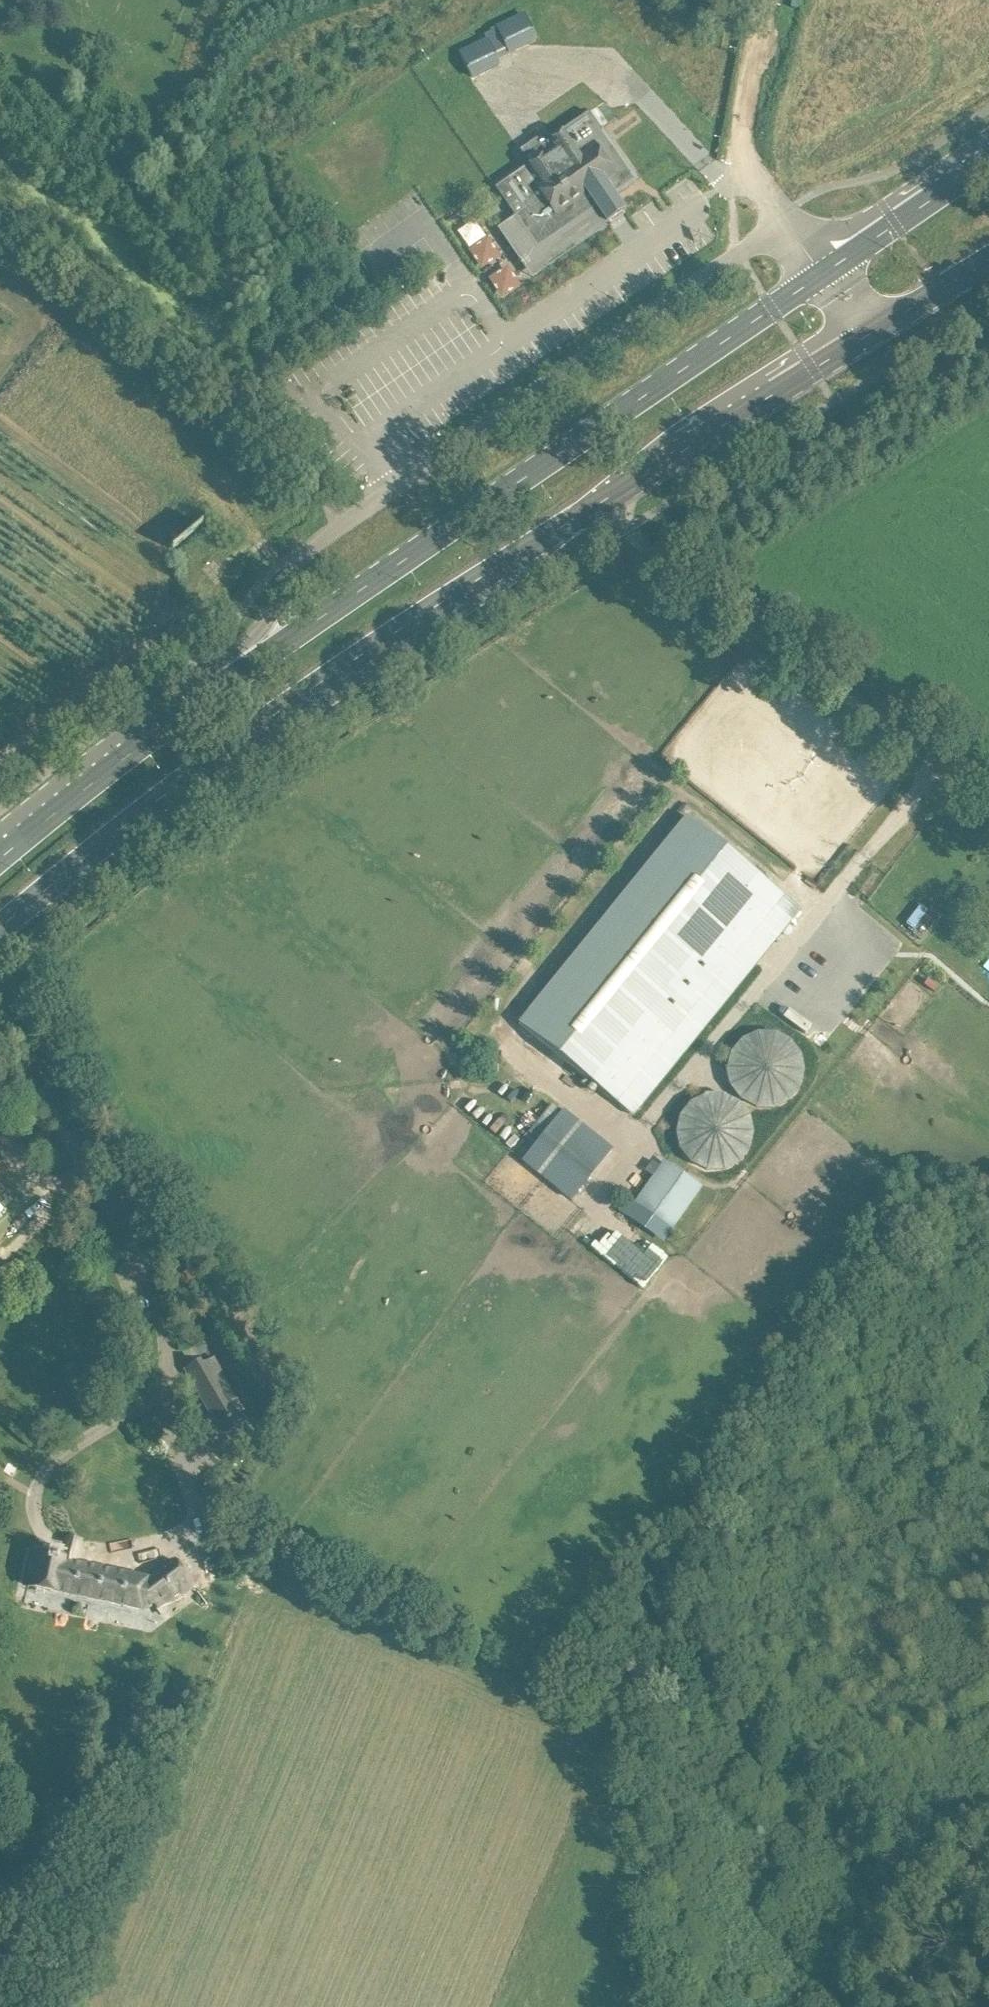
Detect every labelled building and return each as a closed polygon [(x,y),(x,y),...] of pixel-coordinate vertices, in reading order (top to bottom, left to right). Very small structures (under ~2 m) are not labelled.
[(523,14),(498,26),(510,52),(535,40),(523,14)] [(486,39),(461,51),(473,77),(498,65),(495,59),(486,39)] [(516,217),(499,229),(520,259),(535,249),(542,258),(619,205),(624,212),(626,210),(615,194),(636,180),(600,128),(603,126),(593,111),(590,113),(589,112),(548,140),(544,134),(520,150),(529,164),(508,179),(520,198),(508,206),(515,216),(516,217)] [(798,907),(686,816),(519,1023),(630,1114),(798,907)] [(732,1053),(728,1071),(731,1084),(741,1099),(756,1106),(773,1107),(788,1100),(799,1087),(803,1071),(800,1055),(790,1041),(775,1034),(758,1033),(743,1040),(732,1053)] [(681,1116),(677,1133),(681,1149),(691,1162),(706,1169),(723,1169),(738,1162),(749,1149),(752,1132),(748,1117),(738,1103),(722,1096),(708,1096),(691,1103),(681,1116)] [(561,1106),(520,1158),(571,1198),(612,1146),(561,1106)] [(676,1224),(701,1183),(661,1158),(635,1199),(676,1224)] [(212,1359),(188,1372),(222,1433),(246,1420),(212,1359)] [(193,1585),(190,1580),(175,1560),(149,1579),(76,1564),(77,1556),(63,1553),(62,1558),(35,1552),(28,1586),(57,1592),(57,1590),(145,1609),(154,1603),(157,1607),(161,1604),(158,1600),(176,1587),(182,1594),(193,1585)]
